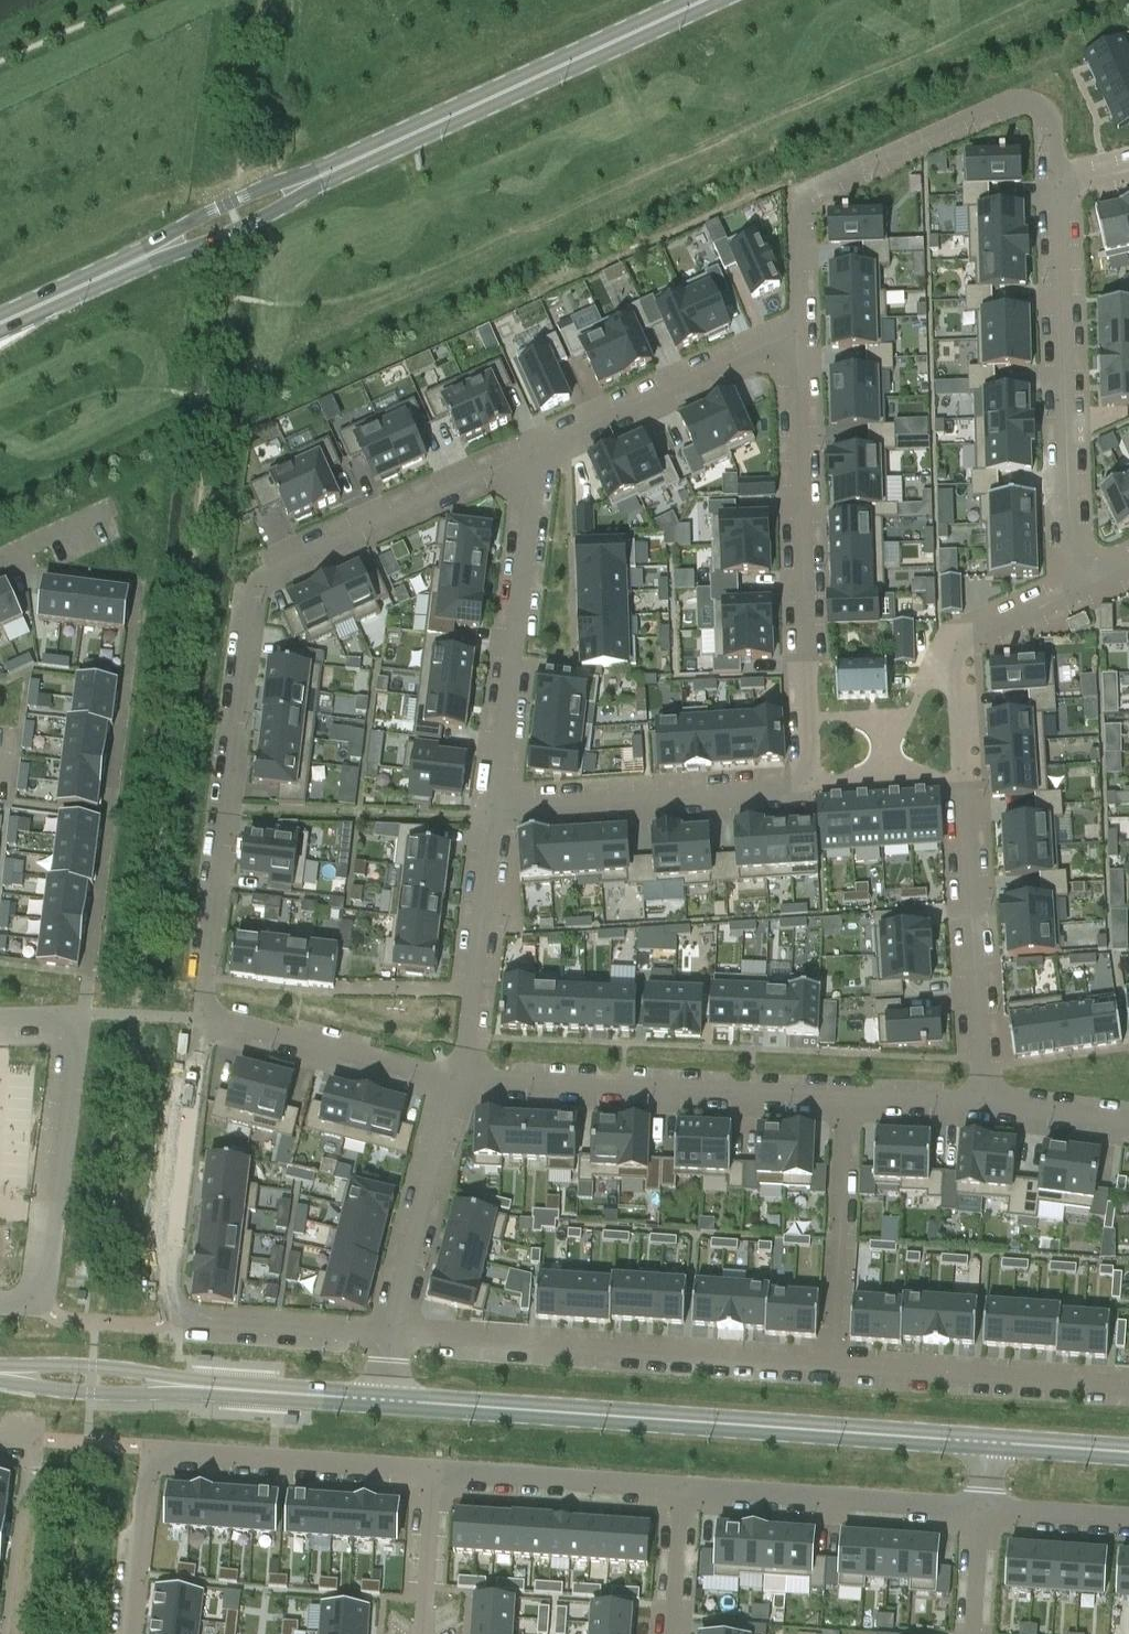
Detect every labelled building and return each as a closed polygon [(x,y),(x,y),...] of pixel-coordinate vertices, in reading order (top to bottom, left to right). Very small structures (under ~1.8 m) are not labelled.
[(1083,55),(1092,74),(1128,58),(1128,47),(1124,37),(1123,37),(1123,38),(1085,55),(1085,54),(1083,55)] [(1092,74),(1100,92),(1128,79),(1128,58),(1092,74)] [(1100,92),(1109,111),(1128,101),(1128,79),(1100,92)] [(1109,111),(1117,130),(1119,129),(1128,124),(1128,101),(1109,111)] [(965,184),(963,184),(963,197),(990,196),(989,184),(1020,183),(1019,153),(1006,154),(1006,151),(1001,151),(1001,154),(964,155),(965,184)] [(963,209),(955,209),(955,236),(969,235),(969,236),(1024,235),(1024,234),(1023,207),(990,208),(990,196),(963,197),(963,209)] [(1120,205),(1121,206),(1122,206),(1128,238),(1128,203),(1120,205)] [(1096,212),(1107,261),(1128,256),(1128,238),(1122,206),(1121,206),(1096,212)] [(886,213),(831,214),(832,244),(863,243),(863,255),(890,254),(889,242),(887,242),(886,213)] [(753,299),(780,286),(774,273),(776,272),(769,254),(766,255),(755,231),(728,243),(727,241),(714,247),(725,271),(738,265),(753,299)] [(1024,235),(969,236),(970,263),(975,262),(975,261),(1025,260),(1025,262),(1028,262),(1027,234),(1024,234),(1024,235)] [(939,237),(930,237),(930,251),(939,251),(939,237)] [(924,240),(912,240),(913,254),(924,253),(924,240)] [(864,267),(830,268),(831,295),(831,296),(881,294),(881,293),(880,267),(890,267),(890,254),(863,255),(864,267)] [(976,289),(966,289),(966,301),(993,301),(992,289),(1026,288),(1025,262),(1025,260),(975,261),(975,262),(976,289)] [(707,276),(681,288),(704,339),(708,337),(710,341),(727,334),(725,330),(730,327),(718,299),(730,293),(719,268),(706,274),(707,276)] [(654,297),(641,303),(652,328),(665,323),(678,351),(704,339),(681,288),(655,300),(654,297)] [(831,295),(828,295),(829,322),(832,322),(832,321),(882,320),(882,321),(887,320),(886,293),(881,293),(881,294),(831,296),(831,295)] [(993,301),(966,301),(966,307),(967,314),(977,314),(977,341),(1030,339),(1029,312),(993,313),(993,301)] [(640,334),(652,328),(641,303),(627,310),(628,312),(603,323),(626,374),(653,362),(640,334)] [(1099,304),(1100,331),(1128,330),(1128,303),(1099,304)] [(926,305),(917,306),(918,319),(927,319),(926,305)] [(575,327),(561,334),(572,359),(585,353),(600,386),(626,374),(603,323),(596,308),(571,319),(571,320),(575,327)] [(882,320),(832,321),(832,322),(833,349),(866,348),(867,360),(893,359),(893,347),(883,347),(882,321),(882,320)] [(480,339),(493,333),(490,326),(477,331),(480,339)] [(1100,331),(1100,355),(1100,356),(1128,355),(1128,330),(1100,331)] [(543,412),(570,400),(555,366),(568,360),(556,335),(542,342),(543,344),(517,356),(543,412)] [(978,368),(968,368),(968,381),(995,380),(995,368),(1031,367),(1030,339),(977,341),(978,368)] [(1099,355),(1100,381),(1101,381),(1128,380),(1128,355),(1100,356),(1100,355),(1099,355)] [(867,372),(831,373),(832,401),(884,399),(883,372),(894,371),(893,359),(867,360),(867,372)] [(418,374),(412,361),(405,364),(411,377),(418,374)] [(487,431),(486,432),(486,433),(512,421),(500,393),(513,387),(501,361),(463,378),(487,431)] [(487,431),(463,378),(425,396),(437,422),(449,416),(462,443),(467,440),(469,443),(484,437),(482,433),(486,432),(487,431)] [(995,380),(968,381),(969,393),(984,393),(985,419),(985,420),(1030,419),(1030,418),(1029,391),(995,392),(995,380)] [(1101,381),(1102,407),(1128,406),(1128,380),(1101,381)] [(969,393),(968,381),(936,382),(936,397),(969,396),(969,393)] [(734,395),(708,407),(729,453),(730,453),(755,441),(734,395)] [(884,399),(832,401),(833,429),(869,427),(869,439),(895,439),(895,426),(885,426),(884,399)] [(377,418),(401,470),(426,459),(414,432),(427,426),(415,400),(377,418)] [(732,458),(730,453),(729,453),(708,407),(681,419),(694,448),(682,453),(693,478),(706,472),(705,470),(732,458)] [(401,470),(377,418),(339,435),(351,461),(364,455),(376,482),(382,479),(383,482),(398,475),(397,472),(401,470)] [(985,419),(974,419),(975,446),(1031,444),(1031,445),(1033,445),(1032,418),(1030,418),(1030,419),(985,420),(985,419)] [(912,438),(921,438),(928,437),(928,421),(912,421),(912,438)] [(944,421),(935,422),(935,435),(944,435),(944,421)] [(1111,451),(1119,447),(1113,434),(1105,438),(1111,451)] [(621,446),(617,448),(639,497),(638,498),(639,500),(665,488),(666,491),(680,484),(669,459),(656,464),(644,436),(638,438),(637,435),(620,443),(621,446)] [(928,437),(921,438),(922,451),(930,450),(929,437),(928,437)] [(1111,451),(1105,438),(1097,442),(1103,454),(1111,451)] [(290,457),(292,461),(293,461),(315,509),(314,510),(315,511),(341,499),(328,471),(341,465),(329,439),(290,457)] [(870,451),(831,453),(832,481),(834,481),(834,480),(886,479),(886,451),(896,451),(895,439),(869,439),(870,451)] [(976,473),(971,473),(972,486),(998,485),(998,473),(1032,472),(1031,445),(1031,444),(975,446),(976,473)] [(639,497),(617,448),(591,460),(613,509),(638,498),(639,497)] [(311,511),(314,510),(315,509),(293,461),(292,461),(268,472),(271,477),(250,486),(262,512),(282,503),(290,521),(296,518),(297,521),(312,514),(311,511)] [(1119,471),(1123,481),(1124,481),(1128,491),(1128,467),(1119,471)] [(887,479),(834,480),(834,481),(835,508),(871,507),(872,519),(882,519),(898,518),(933,517),(932,492),(922,492),(922,505),(903,505),(902,478),(887,479)] [(764,496),(776,496),(775,481),(763,482),(764,496)] [(1100,491),(1120,533),(1128,529),(1128,491),(1124,481),(1123,481),(1100,491)] [(998,485),(972,486),(972,498),(979,498),(980,526),(986,526),(986,525),(1036,523),(1035,496),(999,497),(998,485)] [(954,526),(953,492),(938,492),(939,526),(954,526)] [(712,547),(769,545),(768,516),(737,516),(736,503),(708,504),(709,518),(712,518),(712,547)] [(579,538),(593,537),(592,509),(578,510),(579,538)] [(872,519),(830,520),(831,547),(883,545),(882,519),(872,519)] [(487,554),(487,555),(489,555),(493,528),(480,526),(480,523),(464,521),(464,524),(440,522),(436,549),(442,549),(442,548),(487,554)] [(1036,523),(986,525),(986,526),(987,550),(1037,549),(1036,523)] [(690,526),(678,526),(674,534),(674,546),(674,548),(691,548),(690,526)] [(948,526),(938,527),(939,540),(948,540),(948,526)] [(933,530),(924,530),(924,543),(933,543),(933,530)] [(665,546),(674,546),(674,534),(664,534),(665,546)] [(579,544),(580,570),(631,569),(631,570),(636,570),(635,543),(579,544)] [(933,543),(924,543),(925,557),(934,556),(933,543)] [(769,545),(712,547),(713,575),(711,575),(711,589),(739,588),(739,575),(770,574),(769,545)] [(883,545),(831,547),(832,572),(884,570),(883,545)] [(439,572),(485,577),(487,555),(487,554),(442,548),(442,549),(439,571),(439,572)] [(1037,549),(987,550),(988,578),(1038,577),(1037,549)] [(380,560),(384,569),(397,563),(393,554),(380,560)] [(402,573),(397,563),(384,569),(389,579),(402,573)] [(355,619),(354,620),(356,625),(381,613),(377,604),(390,598),(378,572),(365,578),(360,566),(337,577),(336,577),(355,619)] [(632,594),(631,570),(631,569),(580,570),(581,594),(626,593),(626,594),(632,594)] [(482,601),(482,600),(485,577),(439,572),(439,571),(434,570),(431,595),(482,601)] [(884,570),(832,572),(833,596),(877,594),(877,597),(885,596),(884,570)] [(675,573),(675,591),(694,590),(694,572),(675,573)] [(313,586),(313,588),(314,587),(333,629),(334,629),(354,620),(355,619),(336,577),(337,577),(336,576),(313,586)] [(960,577),(942,578),(943,615),(961,614),(960,577)] [(61,624),(66,583),(44,580),(39,621),(61,624)] [(659,592),(668,592),(668,580),(659,580),(659,592)] [(935,580),(926,580),(926,594),(935,594),(935,580)] [(7,583),(0,586),(0,621),(4,629),(24,620),(7,583)] [(87,585),(66,583),(61,624),(82,626),(87,585)] [(87,585),(82,626),(103,629),(108,588),(87,585)] [(313,588),(290,598),(296,609),(283,615),(294,641),(307,635),(312,645),(337,633),(334,629),(333,629),(314,587),(313,588)] [(126,632),(131,591),(108,588),(103,629),(126,632)] [(411,601),(405,588),(395,592),(401,606),(411,601)] [(739,603),(739,588),(711,589),(712,603),(714,603),(715,632),(771,630),(771,602),(739,603)] [(668,592),(659,592),(659,604),(669,603),(668,592)] [(627,617),(627,615),(626,594),(626,593),(581,594),(581,618),(627,617)] [(833,596),(830,596),(831,626),(878,624),(877,597),(877,594),(833,596)] [(935,594),(926,594),(926,607),(935,607),(935,594)] [(482,601),(431,595),(426,635),(454,638),(456,624),(481,627),(484,600),(482,600),(482,601)] [(1113,607),(1100,607),(1101,634),(1113,633),(1113,607)] [(1072,635),(1091,626),(1085,614),(1066,623),(1072,635)] [(581,618),(582,642),(633,640),(633,639),(632,615),(627,615),(627,617),(581,618)] [(913,622),(894,623),(895,665),(914,664),(913,622)] [(660,640),(670,640),(669,629),(660,629),(660,640)] [(771,630),(715,632),(716,660),(713,660),(714,675),(742,674),(741,660),(772,659),(771,630)] [(454,638),(426,635),(421,674),(472,680),(475,654),(453,652),(454,638)] [(636,639),(633,639),(633,640),(582,642),(583,668),(637,667),(636,639)] [(670,651),(670,640),(660,640),(661,651),(670,651)] [(267,687),(320,693),(323,667),(312,666),(314,652),(286,648),(284,662),(270,661),(267,687)] [(18,661),(22,669),(34,664),(30,656),(18,661)] [(43,666),(56,667),(57,658),(44,657),(43,666)] [(57,658),(56,667),(69,669),(70,660),(57,658)] [(347,659),(346,670),(360,672),(361,661),(347,659)] [(1028,691),(1029,703),(1056,701),(1053,659),(1011,662),(1011,660),(1005,660),(1005,663),(993,663),(995,693),(1028,691)] [(18,661),(6,666),(10,675),(22,669),(18,661)] [(98,672),(99,663),(86,662),(85,671),(98,672)] [(112,665),(99,663),(98,672),(111,674),(112,665)] [(887,665),(837,667),(838,699),(888,697),(887,665)] [(543,672),(540,699),(596,705),(599,679),(543,672)] [(469,704),(472,680),(421,674),(418,698),(469,704)] [(646,686),(657,686),(657,676),(645,677),(646,686)] [(116,705),(119,683),(78,677),(75,700),(116,705)] [(378,678),(377,693),(387,694),(389,680),(378,678)] [(765,690),(764,680),(753,681),(753,690),(765,690)] [(31,681),(30,694),(39,695),(40,682),(31,681)] [(753,690),(753,681),(741,681),(741,690),(753,690)] [(706,692),(705,682),(694,682),(694,692),(706,692)] [(705,682),(706,692),(717,691),(717,682),(705,682)] [(317,717),(320,693),(267,687),(264,712),(265,712),(266,711),(317,717)] [(637,703),(646,702),(646,691),(636,691),(637,703)] [(1097,700),(1096,691),(1082,692),(1082,700),(1097,700)] [(37,708),(39,695),(30,694),(28,707),(37,708)] [(367,713),(369,699),(358,698),(356,712),(367,713)] [(466,730),(469,704),(418,698),(413,738),(442,742),(443,727),(466,730)] [(540,699),(537,722),(593,729),(596,705),(540,699)] [(116,705),(75,700),(73,719),(73,720),(110,725),(110,726),(114,727),(116,705)] [(988,718),(990,744),(990,745),(1045,742),(1043,714),(1057,714),(1056,701),(1029,703),(1030,715),(988,718)] [(1118,715),(1118,701),(1103,701),(1104,715),(1118,715)] [(646,702),(637,703),(638,714),(647,714),(646,702)] [(699,767),(710,766),(707,715),(708,715),(708,710),(682,712),(682,717),(683,717),(687,768),(688,772),(699,771),(699,767)] [(263,734),(314,740),(317,717),(266,711),(265,712),(263,734)] [(731,719),(733,719),(732,714),(708,715),(707,715),(710,766),(734,765),(731,719)] [(781,716),(755,718),(758,763),(784,762),(781,716)] [(683,717),(682,717),(657,718),(660,769),(687,768),(683,717)] [(734,765),(758,763),(755,718),(733,719),(731,719),(734,765)] [(66,741),(107,746),(110,726),(110,725),(73,720),(73,719),(69,719),(66,741)] [(537,722),(534,746),(585,752),(585,753),(590,754),(593,729),(537,722)] [(35,724),(26,723),(25,736),(33,737),(35,724)] [(353,730),(342,728),(341,743),(351,745),(353,730)] [(353,745),(363,746),(365,732),(354,731),(353,745)] [(371,733),(370,746),(383,748),(385,734),(371,733)] [(314,740),(263,734),(260,757),(260,758),(311,764),(314,740)] [(32,750),(33,737),(25,736),(23,749),(32,750)] [(633,750),(643,749),(642,738),(632,738),(633,750)] [(64,762),(104,767),(107,746),(66,741),(64,762)] [(1047,767),(1045,742),(990,745),(990,744),(987,744),(989,772),(991,771),(991,770),(1047,767)] [(414,772),(464,778),(466,758),(438,754),(438,748),(407,744),(404,771),(414,773),(414,772)] [(363,746),(353,745),(351,759),(362,761),(363,746)] [(582,778),(585,753),(585,752),(534,746),(534,749),(529,749),(528,767),(532,768),(531,772),(582,778)] [(643,749),(633,750),(634,762),(644,761),(643,749)] [(1100,749),(1091,750),(1092,763),(1100,763),(1100,749)] [(306,805),(311,764),(260,758),(260,757),(259,757),(255,784),(279,787),(277,804),(306,805)] [(104,767),(64,762),(61,783),(102,788),(104,767)] [(19,778),(28,779),(30,766),(21,765),(19,778)] [(368,766),(366,780),(377,781),(378,767),(368,766)] [(1048,794),(1047,767),(991,770),(991,771),(993,798),(1035,795),(1036,807),(1062,806),(1062,793),(1048,794)] [(355,806),(360,771),(344,769),(339,804),(355,806)] [(410,805),(431,807),(433,794),(462,798),(464,778),(414,772),(414,773),(410,805)] [(28,779),(19,778),(18,791),(27,792),(28,779)] [(58,805),(99,810),(102,788),(61,783),(58,805)] [(908,795),(911,847),(941,845),(938,793),(908,795)] [(1107,808),(1116,807),(1116,806),(1116,794),(1107,794),(1107,808)] [(1116,806),(1128,806),(1128,794),(1116,794),(1116,806)] [(911,847),(908,795),(879,796),(882,849),(911,847)] [(879,796),(850,798),(853,851),(882,849),(879,796)] [(823,853),(853,851),(850,798),(820,800),(823,853)] [(1004,849),(1057,846),(1055,819),(1063,818),(1062,806),(1036,807),(1037,820),(1003,822),(1004,849)] [(102,821),(61,815),(58,838),(99,843),(102,821)] [(10,819),(9,832),(17,833),(19,819),(10,819)] [(815,822),(789,824),(792,879),(818,877),(815,822)] [(738,856),(724,857),(726,883),(767,881),(764,825),(765,825),(765,823),(736,825),(738,856)] [(792,879),(789,824),(765,825),(764,825),(767,881),(792,879)] [(395,868),(401,868),(401,867),(448,873),(451,847),(427,844),(429,829),(400,828),(395,868)] [(681,830),(682,830),(682,828),(654,830),(655,858),(642,859),(643,886),(658,885),(683,883),(685,883),(681,830)] [(643,886),(642,859),(628,860),(626,829),(598,830),(602,880),(600,880),(601,886),(629,884),(629,887),(643,886)] [(712,884),(726,883),(724,857),(710,857),(709,829),(682,830),(681,830),(685,883),(683,883),(684,888),(712,887),(712,884)] [(602,880),(598,830),(573,832),(576,882),(600,880),(602,880)] [(1108,831),(1109,845),(1118,844),(1117,831),(1108,831)] [(7,846),(16,846),(17,833),(9,832),(7,846)] [(248,835),(246,855),(306,862),(309,836),(278,832),(277,839),(248,835)] [(551,883),(548,832),(518,834),(518,836),(519,836),(522,879),(521,880),(521,881),(522,881),(523,885),(521,885),(521,887),(552,885),(552,883),(551,883)] [(551,883),(552,883),(576,882),(573,832),(551,833),(551,832),(548,832),(551,883)] [(56,859),(97,864),(99,843),(58,838),(56,859)] [(1118,844),(1109,845),(1109,858),(1118,858),(1118,844)] [(1040,875),(1041,887),(1067,885),(1066,873),(1059,873),(1057,846),(1004,849),(1006,877),(1040,875)] [(339,851),(338,866),(349,867),(350,853),(339,851)] [(306,862),(246,855),(244,875),(273,878),(272,885),(303,889),(306,862)] [(97,864),(56,859),(53,878),(53,879),(90,884),(90,885),(94,886),(97,864)] [(4,874),(13,875),(15,862),(6,861),(4,874)] [(354,876),(365,878),(367,863),(356,862),(354,876)] [(338,866),(336,880),(347,881),(349,867),(338,866)] [(398,892),(444,898),(444,897),(445,897),(448,873),(401,867),(401,868),(398,891),(398,892)] [(3,888),(12,888),(13,875),(4,874),(3,888)] [(53,879),(53,878),(49,878),(46,901),(87,906),(90,885),(90,884),(53,879)] [(1068,898),(1067,885),(1041,887),(1042,899),(1002,901),(1004,930),(1007,930),(1007,929),(1059,926),(1058,898),(1068,898)] [(351,902),(362,903),(364,888),(353,887),(351,902)] [(914,891),(915,900),(928,899),(927,890),(914,891)] [(441,923),(444,898),(398,892),(398,891),(393,891),(390,918),(395,918),(395,917),(441,923)] [(915,900),(914,891),(901,892),(901,900),(915,900)] [(856,894),(856,903),(870,902),(869,893),(856,894)] [(856,903),(856,894),(843,895),(843,904),(856,903)] [(252,907),(266,909),(268,898),(253,896),(252,907)] [(268,898),(266,909),(280,910),(281,899),(268,898)] [(329,909),(344,910),(345,900),(331,898),(329,909)] [(44,922),(85,927),(87,906),(46,901),(44,917),(44,922)] [(302,913),(316,915),(317,904),(303,902),(302,913)] [(0,916),(9,917),(10,904),(2,903),(0,916)] [(781,916),(795,915),(794,906),(781,907),(781,916)] [(807,906),(794,906),(795,915),(808,914),(807,906)] [(874,916),(877,957),(929,954),(929,955),(932,955),(930,926),(901,928),(901,914),(874,916)] [(0,920),(0,930),(8,930),(9,917),(0,916),(0,920)] [(395,918),(392,941),(392,942),(438,948),(438,947),(441,923),(395,917),(395,918)] [(579,920),(579,929),(593,928),(592,919),(579,920)] [(579,929),(579,920),(566,921),(566,930),(579,929)] [(793,921),(794,929),(807,929),(807,920),(793,921)] [(541,931),(554,930),(554,921),(540,922),(541,931)] [(781,930),(794,929),(793,921),(780,921),(781,930)] [(82,947),(85,927),(44,922),(41,942),(82,947)] [(342,922),(340,936),(351,937),(353,923),(342,922)] [(743,924),(744,932),(757,932),(756,923),(743,924)] [(744,932),(743,924),(730,924),(730,933),(744,932)] [(1007,929),(1007,930),(1008,957),(1061,953),(1059,926),(1007,929)] [(677,928),(678,937),(691,936),(690,927),(677,928)] [(664,937),(664,953),(677,953),(678,937),(677,928),(664,929),(664,937)] [(611,932),(612,941),(625,940),(625,931),(611,932)] [(612,941),(611,932),(598,933),(599,941),(612,941)] [(574,934),(561,935),(561,944),(575,943),(574,934)] [(548,945),(561,944),(561,935),(548,936),(548,945)] [(232,977),(257,980),(258,980),(263,939),(237,936),(235,948),(232,948),(230,964),(233,965),(232,977)] [(339,948),(339,950),(350,952),(351,937),(340,936),(339,948)] [(1107,936),(1098,937),(1099,951),(1107,950),(1107,936)] [(313,945),(314,945),(314,940),(287,937),(287,942),(288,942),(283,984),(309,987),(309,986),(308,986),(313,945)] [(524,937),(522,938),(523,947),(536,946),(535,937),(524,937)] [(258,980),(257,980),(257,981),(283,984),(288,942),(287,942),(263,939),(258,980)] [(439,947),(438,947),(438,948),(392,942),(392,941),(387,941),(383,968),(407,970),(406,974),(423,976),(423,972),(436,974),(439,947)] [(82,947),(41,942),(38,964),(79,969),(82,947)] [(1127,943),(1112,944),(1112,952),(1127,951),(1127,943)] [(330,947),(314,945),(313,945),(308,986),(309,986),(334,989),(339,950),(339,948),(330,947)] [(931,981),(929,955),(929,954),(877,957),(878,984),(870,984),(871,999),(903,997),(902,983),(931,981)] [(1083,957),(1083,966),(1097,965),(1096,956),(1083,957)] [(1083,966),(1083,957),(1070,958),(1070,967),(1083,966)] [(1030,969),(1029,960),(1016,961),(1017,970),(1030,969)] [(1030,961),(1030,970),(1044,969),(1043,960),(1030,961)] [(534,986),(535,986),(536,973),(506,972),(504,1013),(502,1012),(501,1018),(504,1018),(503,1029),(533,1031),(533,1028),(532,1028),(534,986)] [(713,1029),(739,1030),(742,978),(715,977),(713,1029)] [(792,985),(789,1035),(819,1037),(819,1035),(818,1035),(820,991),(821,991),(821,989),(820,989),(821,979),(791,977),(790,985),(792,985)] [(742,978),(739,1030),(764,1031),(766,984),(767,984),(768,979),(742,978)] [(559,982),(558,987),(559,987),(558,1029),(583,1030),(585,983),(559,982)] [(610,989),(611,989),(611,984),(585,983),(583,1030),(608,1031),(610,989)] [(675,990),(676,990),(676,984),(648,983),(646,1033),(672,1034),(673,1034),(675,990)] [(787,1035),(789,1035),(792,985),(790,985),(767,984),(766,984),(764,1031),(787,1033),(787,1035)] [(533,1028),(558,1029),(559,987),(558,987),(535,986),(534,986),(532,1028),(533,1028)] [(636,990),(611,989),(610,989),(608,1031),(634,1033),(636,990)] [(673,1034),(672,1034),(672,1037),(700,1038),(702,991),(676,990),(675,990),(673,1034)] [(1087,1000),(1088,1006),(1089,1005),(1095,1047),(1120,1044),(1120,1045),(1122,1045),(1115,996),(1087,1000)] [(1062,999),(1035,1003),(1042,1055),(1068,1051),(1062,1009),(1063,1009),(1062,999)] [(878,1018),(880,1048),(922,1045),(922,1047),(928,1047),(927,1044),(940,1044),(938,1014),(902,1016),(901,1002),(874,1004),(875,1018),(878,1018)] [(821,1019),(836,1020),(837,1004),(821,1003),(821,1019)] [(1016,1058),(1042,1055),(1035,1003),(1007,1006),(1015,1060),(1016,1060),(1016,1058)] [(1068,1051),(1095,1047),(1089,1005),(1088,1006),(1063,1009),(1062,1009),(1068,1051)] [(253,1127),(267,1071),(240,1064),(233,1095),(219,1091),(212,1119),(227,1123),(228,1121),(253,1127)] [(267,1071),(253,1127),(278,1134),(277,1136),(293,1139),(300,1112),(286,1108),(294,1078),(287,1076),(288,1073),(272,1069),(271,1072),(267,1071)] [(306,1130),(345,1140),(358,1091),(357,1090),(332,1084),(327,1106),(313,1103),(306,1130)] [(381,1096),(382,1097),(382,1095),(357,1089),(357,1090),(358,1091),(345,1140),(368,1146),(381,1096)] [(406,1103),(382,1097),(381,1096),(368,1146),(407,1156),(414,1129),(401,1125),(406,1103)] [(501,1159),(503,1115),(477,1114),(475,1168),(502,1170),(502,1159),(501,1159)] [(501,1159),(502,1159),(525,1160),(527,1116),(503,1115),(501,1159)] [(525,1160),(548,1161),(549,1161),(551,1117),(527,1116),(525,1160)] [(577,1119),(551,1117),(549,1161),(548,1161),(547,1172),(574,1173),(577,1119)] [(620,1181),(622,1120),(621,1120),(621,1121),(595,1120),(593,1157),(580,1157),(579,1184),(578,1199),(593,1200),(593,1185),(594,1185),(594,1179),(620,1181)] [(622,1120),(620,1181),(646,1182),(645,1193),(661,1193),(661,1188),(662,1160),(648,1160),(650,1121),(622,1120)] [(661,1188),(676,1189),(677,1178),(702,1179),(705,1125),(677,1123),(676,1161),(662,1160),(661,1188)] [(705,1125),(702,1179),(728,1180),(728,1191),(743,1192),(744,1164),(731,1164),(732,1126),(705,1125)] [(784,1188),(785,1188),(787,1128),(786,1128),(760,1127),(758,1165),(744,1164),(743,1192),(759,1192),(759,1186),(784,1188)] [(815,1129),(787,1128),(785,1188),(811,1190),(810,1195),(826,1195),(827,1167),(813,1167),(815,1129)] [(876,1186),(901,1188),(902,1188),(904,1134),(876,1132),(875,1170),(861,1169),(860,1197),(875,1198),(876,1186)] [(902,1188),(901,1188),(900,1193),(927,1194),(927,1200),(942,1201),(944,1172),(930,1172),(932,1135),(904,1134),(902,1188)] [(989,1139),(961,1136),(958,1174),(944,1172),(942,1201),(941,1211),(956,1213),(958,1197),(983,1199),(989,1139)] [(1022,1219),(1027,1181),(1013,1179),(1016,1142),(990,1140),(990,1139),(989,1139),(983,1199),(984,1199),(1009,1201),(1008,1218),(1022,1219)] [(1065,1208),(1073,1149),(1046,1145),(1041,1182),(1027,1181),(1022,1219),(1037,1221),(1039,1204),(1065,1208)] [(1073,1149),(1065,1208),(1091,1211),(1090,1217),(1105,1219),(1109,1192),(1095,1190),(1100,1153),(1073,1149)] [(248,1187),(248,1186),(251,1162),(209,1157),(206,1182),(248,1187)] [(349,1167),(339,1165),(335,1179),(346,1181),(349,1167)] [(300,1181),(302,1171),(288,1167),(286,1178),(300,1181)] [(302,1171),(300,1181),(313,1185),(316,1174),(302,1171)] [(1127,1179),(1118,1178),(1117,1191),(1125,1192),(1127,1179)] [(203,1206),(205,1207),(205,1205),(251,1211),(251,1212),(256,1213),(259,1187),(248,1186),(248,1187),(206,1182),(203,1206)] [(387,1218),(387,1219),(388,1219),(395,1194),(349,1182),(342,1208),(348,1209),(348,1208),(387,1218)] [(485,1206),(497,1209),(499,1200),(486,1197),(485,1206)] [(279,1214),(290,1216),(292,1202),(281,1200),(279,1214)] [(512,1203),(499,1200),(497,1209),(510,1211),(512,1203)] [(1108,1204),(1106,1217),(1114,1218),(1116,1205),(1108,1204)] [(247,1234),(248,1233),(251,1212),(251,1211),(205,1205),(205,1207),(202,1229),(247,1234)] [(491,1241),(491,1242),(501,1244),(508,1218),(456,1205),(449,1230),(491,1241)] [(298,1207),(296,1221),(307,1222),(309,1208),(298,1207)] [(348,1208),(348,1209),(342,1231),(382,1241),(387,1219),(387,1218),(348,1208)] [(534,1220),(543,1220),(546,1220),(546,1212),(533,1211),(533,1220),(534,1220)] [(618,1212),(603,1211),(602,1224),(618,1224),(618,1212)] [(560,1212),(546,1212),(546,1220),(556,1221),(559,1221),(560,1212)] [(290,1216),(279,1214),(277,1229),(287,1230),(290,1216)] [(1113,1231),(1114,1218),(1106,1217),(1104,1230),(1113,1231)] [(542,1234),(543,1229),(543,1220),(534,1220),(534,1233),(542,1234)] [(556,1221),(546,1220),(543,1220),(543,1229),(556,1230),(556,1221)] [(304,1236),(307,1222),(296,1221),(294,1234),(304,1236)] [(247,1234),(202,1229),(199,1252),(199,1253),(250,1259),(253,1234),(248,1233),(247,1234)] [(443,1253),(486,1264),(491,1242),(491,1241),(449,1230),(443,1253)] [(582,1231),(569,1230),(568,1239),(581,1240),(582,1231)] [(376,1264),(376,1263),(382,1241),(342,1231),(336,1254),(376,1264)] [(616,1243),(617,1234),(604,1233),(603,1242),(616,1243)] [(931,1233),(927,1237),(926,1243),(938,1244),(938,1234),(931,1233)] [(630,1235),(617,1234),(616,1243),(629,1243),(630,1235)] [(898,1243),(898,1236),(881,1235),(881,1243),(898,1243)] [(663,1246),(664,1237),(651,1236),(650,1245),(663,1246)] [(664,1237),(663,1246),(676,1247),(677,1238),(664,1237)] [(784,1237),(784,1246),(797,1246),(797,1238),(784,1237)] [(810,1239),(797,1238),(797,1246),(810,1247),(810,1239)] [(711,1249),(724,1250),(725,1241),(712,1240),(711,1249)] [(738,1242),(725,1241),(724,1250),(738,1251),(738,1242)] [(870,1252),(883,1252),(884,1243),(871,1243),(870,1252)] [(897,1244),(884,1243),(883,1252),(897,1253),(897,1244)] [(772,1253),(772,1244),(759,1244),(759,1252),(772,1253)] [(272,1262),(283,1263),(285,1249),(274,1247),(272,1262)] [(247,1284),(250,1259),(199,1253),(199,1252),(198,1251),(195,1277),(196,1277),(196,1276),(242,1282),(242,1283),(247,1284)] [(540,1265),(541,1251),(532,1251),(531,1264),(540,1265)] [(486,1264),(443,1253),(437,1276),(480,1287),(480,1286),(486,1264)] [(288,1268),(299,1270),(301,1256),(291,1254),(288,1268)] [(330,1277),(371,1287),(377,1263),(376,1263),(376,1264),(336,1254),(331,1276),(330,1277)] [(920,1264),(921,1255),(907,1254),(907,1263),(920,1264)] [(955,1266),(955,1257),(942,1256),(941,1265),(955,1266)] [(968,1267),(968,1258),(955,1257),(955,1266),(968,1267)] [(1015,1270),(1016,1261),(1003,1260),(1002,1269),(1015,1270)] [(1028,1271),(1029,1262),(1016,1261),(1015,1270),(1028,1271)] [(283,1263),(272,1262),(270,1276),(280,1277),(283,1263)] [(89,1280),(92,1265),(79,1263),(77,1278),(89,1280)] [(1063,1274),(1064,1265),(1050,1264),(1050,1273),(1063,1274)] [(1077,1266),(1064,1265),(1063,1274),(1076,1274),(1077,1266)] [(1101,1267),(1100,1276),(1113,1277),(1114,1273),(1114,1268),(1101,1267)] [(297,1283),(299,1270),(288,1268),(286,1282),(297,1283)] [(330,1277),(331,1276),(320,1273),(314,1299),(365,1312),(371,1287),(330,1277)] [(1113,1286),(1121,1287),(1122,1274),(1114,1273),(1113,1277),(1113,1286)] [(196,1276),(196,1277),(193,1301),(239,1307),(242,1283),(242,1282),(196,1276)] [(490,1289),(480,1286),(480,1287),(437,1276),(431,1302),(473,1312),(484,1315),(490,1289)] [(562,1321),(565,1278),(540,1276),(537,1320),(562,1321)] [(634,1322),(637,1279),(613,1277),(613,1281),(611,1320),(634,1322)] [(589,1280),(565,1278),(562,1321),(586,1323),(589,1280)] [(637,1279),(634,1322),(658,1324),(661,1280),(637,1279)] [(611,1325),(611,1320),(613,1281),(589,1280),(586,1323),(611,1325)] [(687,1282),(661,1280),(658,1324),(684,1325),(687,1282)] [(693,1326),(718,1328),(719,1328),(722,1285),(696,1283),(693,1326)] [(523,1285),(522,1298),(531,1298),(532,1285),(523,1285)] [(719,1328),(718,1328),(718,1329),(744,1331),(744,1330),(743,1330),(746,1286),(722,1285),(719,1328)] [(268,1286),(266,1300),(277,1301),(279,1287),(268,1286)] [(743,1330),(744,1330),(766,1331),(767,1331),(769,1292),(770,1292),(771,1288),(746,1286),(743,1330)] [(1121,1287),(1113,1286),(1112,1299),(1121,1300),(1121,1287)] [(791,1337),(794,1294),(770,1292),(769,1292),(767,1331),(766,1331),(766,1336),(791,1337)] [(817,1339),(820,1296),(794,1294),(791,1337),(817,1339)] [(902,1341),(924,1342),(925,1342),(928,1299),(903,1297),(903,1302),(904,1302),(902,1341)] [(530,1312),(531,1298),(522,1298),(521,1311),(530,1312)] [(877,1343),(880,1300),(854,1298),(851,1342),(877,1343)] [(949,1344),(952,1301),(928,1299),(925,1342),(924,1342),(924,1344),(950,1345),(950,1344),(949,1344)] [(904,1302),(903,1302),(880,1300),(877,1343),(902,1345),(902,1341),(904,1302)] [(949,1344),(950,1344),(975,1346),(978,1302),(952,1301),(949,1344)] [(984,1346),(1010,1348),(1013,1305),(987,1303),(984,1346)] [(1034,1350),(1037,1307),(1013,1305),(1010,1348),(1034,1350)] [(1037,1307),(1034,1350),(1057,1352),(1060,1313),(1059,1313),(1060,1308),(1037,1307)] [(484,1315),(473,1312),(470,1321),(483,1321),(484,1315)] [(1057,1352),(1056,1356),(1081,1358),(1084,1314),(1060,1313),(1057,1352)] [(1084,1314),(1081,1358),(1107,1360),(1110,1316),(1084,1314)] [(1118,1322),(1117,1335),(1126,1336),(1127,1323),(1118,1322)] [(1125,1349),(1126,1336),(1117,1335),(1116,1348),(1125,1349)] [(7,1501),(10,1479),(0,1478),(0,1500),(7,1501)] [(171,1488),(168,1528),(190,1530),(193,1489),(171,1488)] [(193,1489),(190,1530),(211,1531),(214,1491),(193,1489)] [(214,1491),(211,1531),(232,1533),(235,1492),(214,1491)] [(235,1492),(232,1533),(253,1534),(256,1494),(235,1492)] [(256,1494),(253,1534),(276,1536),(278,1495),(256,1494)] [(292,1496),(289,1537),(311,1538),(314,1498),(292,1496)] [(314,1498),(311,1538),(332,1540),(335,1499),(314,1498)] [(335,1499),(332,1540),(353,1541),(356,1501),(335,1499)] [(356,1501),(353,1541),(374,1542),(377,1502),(356,1501)] [(377,1502),(374,1542),(397,1544),(399,1504),(377,1502)] [(457,1512),(454,1553),(475,1554),(477,1514),(457,1512)] [(477,1514),(475,1554),(494,1556),(497,1515),(477,1514)] [(497,1515),(494,1556),(513,1557),(516,1516),(497,1515)] [(516,1516),(513,1557),(532,1558),(535,1518),(516,1516)] [(535,1518),(532,1558),(551,1560),(554,1519),(535,1518)] [(554,1519),(551,1560),(570,1561),(573,1520),(554,1519)] [(573,1520),(570,1561),(589,1562),(592,1522),(573,1520)] [(592,1522),(589,1562),(609,1564),(611,1523),(592,1522)] [(611,1523),(609,1564),(628,1565),(631,1524),(611,1523)] [(631,1524),(628,1565),(648,1566),(651,1526),(631,1524)] [(703,1551),(701,1579),(703,1579),(702,1592),(738,1595),(739,1581),(740,1581),(741,1576),(740,1576),(743,1528),(742,1527),(718,1526),(717,1552),(703,1551)] [(743,1528),(740,1576),(741,1576),(764,1578),(767,1529),(768,1529),(768,1528),(742,1526),(742,1527),(743,1528)] [(765,1578),(764,1594),(786,1595),(787,1580),(791,1531),(768,1529),(767,1529),(764,1578),(765,1578)] [(791,1531),(787,1580),(810,1581),(810,1592),(825,1592),(825,1587),(827,1560),(814,1559),(816,1533),(791,1531)] [(827,1560),(825,1587),(839,1588),(864,1590),(866,1579),(864,1579),(867,1536),(843,1534),(841,1561),(827,1560)] [(867,1536),(864,1579),(866,1579),(888,1581),(891,1538),(867,1536)] [(891,1538),(888,1581),(911,1583),(912,1583),(915,1539),(891,1538)] [(911,1583),(910,1593),(950,1596),(952,1569),(938,1568),(940,1541),(915,1539),(912,1583),(911,1583)] [(1010,1546),(1007,1590),(1032,1591),(1035,1548),(1010,1546)] [(1035,1548),(1032,1591),(1056,1593),(1059,1550),(1035,1548)] [(1059,1550),(1056,1593),(1079,1595),(1082,1551),(1059,1550)] [(1082,1551),(1079,1595),(1104,1596),(1107,1553),(1082,1551)] [(1118,1597),(1128,1598),(1128,1555),(1121,1554),(1118,1597)] [(178,1564),(177,1576),(186,1577),(188,1566),(178,1564)] [(188,1566),(186,1577),(196,1578),(197,1567),(188,1566)] [(220,1570),(219,1581),(228,1582),(229,1571),(220,1570)] [(229,1571),(228,1582),(237,1584),(239,1572),(229,1571)] [(270,1576),(269,1587),(278,1588),(279,1576),(270,1576)] [(279,1576),(278,1588),(287,1588),(288,1577),(279,1576)] [(459,1577),(458,1588),(472,1589),(473,1578),(459,1577)] [(473,1578),(472,1589),(486,1590),(487,1579),(473,1578)] [(320,1579),(319,1590),(328,1591),(329,1580),(320,1579)] [(329,1580),(328,1591),(338,1592),(338,1580),(329,1580)] [(497,1580),(497,1591),(511,1592),(511,1581),(497,1580)] [(511,1581),(511,1592),(525,1593),(525,1582),(511,1581)] [(362,1582),(362,1593),(371,1594),(372,1582),(362,1582)] [(372,1582),(371,1594),(380,1594),(381,1583),(372,1582)] [(536,1583),(535,1594),(549,1594),(550,1584),(536,1583)] [(550,1584),(549,1594),(563,1595),(564,1585),(550,1584)] [(574,1585),(573,1596),(587,1597),(588,1586),(574,1585)] [(588,1586),(587,1597),(601,1598),(602,1587),(588,1586)] [(158,1588),(154,1617),(200,1622),(203,1593),(158,1588)] [(612,1588),(611,1599),(625,1600),(626,1589),(612,1588)] [(626,1589),(625,1600),(639,1600),(640,1590),(626,1589)] [(229,1592),(227,1611),(228,1611),(240,1613),(242,1593),(229,1592)] [(475,1596),(474,1616),(514,1619),(516,1599),(475,1596)] [(592,1604),(591,1625),(632,1627),(633,1607),(592,1604)] [(321,1633),(325,1633),(367,1633),(369,1608),(323,1605),(321,1633)] [(753,1606),(752,1619),(760,1620),(761,1607),(753,1606)] [(539,1607),(538,1621),(549,1622),(550,1608),(539,1607)] [(761,1607),(760,1620),(769,1621),(770,1607),(761,1607)] [(557,1608),(556,1622),(567,1623),(568,1609),(557,1608)] [(228,1611),(226,1625),(238,1627),(240,1613),(228,1611)] [(877,1615),(876,1628),(885,1629),(886,1615),(877,1615)] [(886,1615),(885,1629),(894,1629),(895,1616),(886,1615)] [(472,1633),(513,1633),(514,1619),(474,1616),(472,1633)] [(152,1633),(198,1633),(200,1622),(154,1617),(152,1633)] [(283,1622),(282,1631),(294,1632),(299,1632),(299,1623),(295,1622),(283,1621),(283,1622)] [(537,1633),(548,1633),(549,1622),(538,1621),(537,1633)] [(555,1633),(566,1633),(567,1623),(556,1622),(555,1633)] [(225,1633),(237,1633),(238,1627),(226,1625),(225,1633)] [(590,1633),(631,1633),(632,1627),(591,1625),(590,1633)] [(767,1627),(740,1625),(739,1633),(767,1633),(767,1627)] [(1020,1633),(1029,1633),(1029,1626),(1021,1625),(1020,1633)] [(1029,1633),(1038,1633),(1038,1626),(1029,1626),(1029,1633)]
